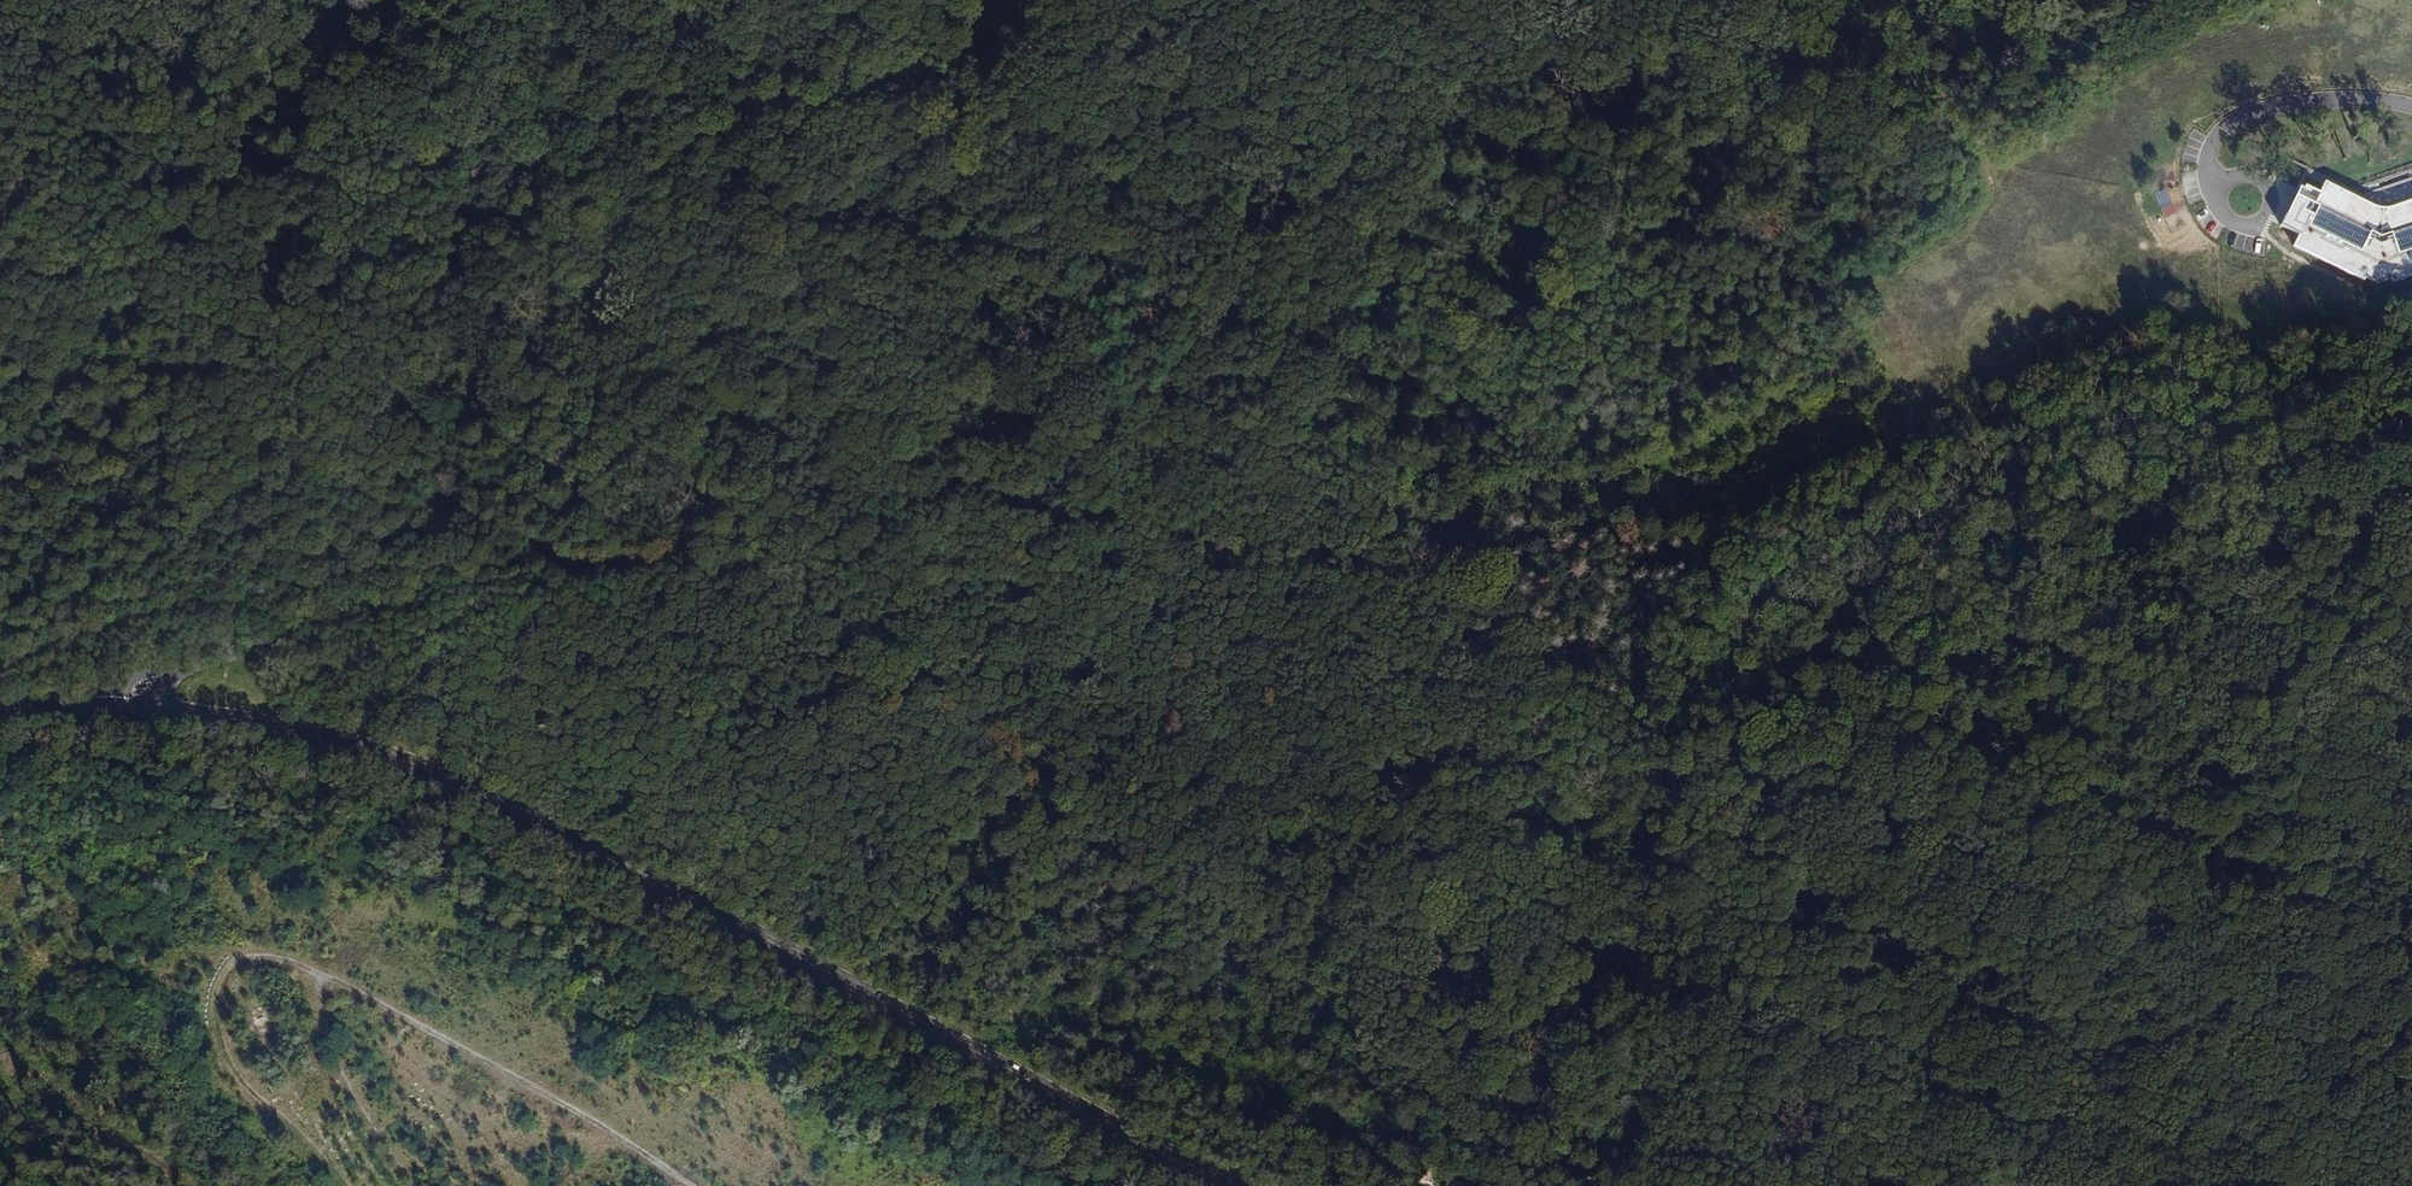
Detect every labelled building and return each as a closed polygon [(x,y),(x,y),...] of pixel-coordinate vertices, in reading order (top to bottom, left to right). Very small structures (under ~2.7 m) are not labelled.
[(2306,183),(2286,222),(2305,233),(2299,244),(2380,285),(2411,275),(2411,199),(2396,204),(2387,206),(2379,204),(2329,179),(2324,190),(2306,183)] [(2156,190),(2158,203),(2170,200),(2168,187),(2156,190)] [(2228,246),(2242,249),(2246,235),(2231,231),(2228,246)]
